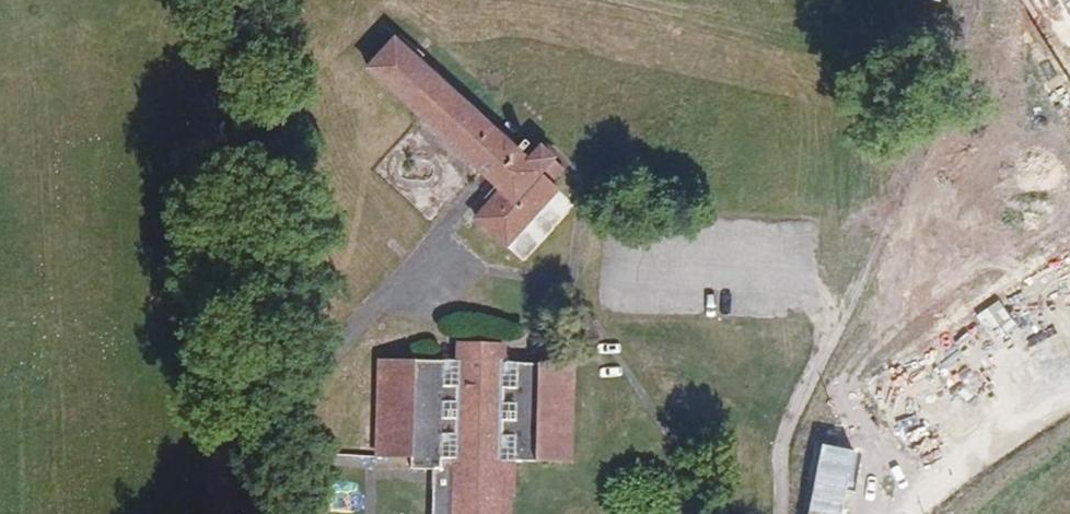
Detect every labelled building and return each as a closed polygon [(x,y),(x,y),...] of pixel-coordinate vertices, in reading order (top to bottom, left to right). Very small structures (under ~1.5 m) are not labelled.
[(585,186),(579,181),(588,167),(560,148),(551,162),(432,85),(406,124),(518,196),(498,230),(539,257),(585,186)] [(498,456),(520,457),(571,457),(571,357),(500,359),(500,338),(454,337),(453,357),(377,354),(375,453),(405,453),(405,469),(431,467),(431,513),(496,513),(498,456)] [(520,457),(498,456),(496,513),(519,513),(520,457)]
